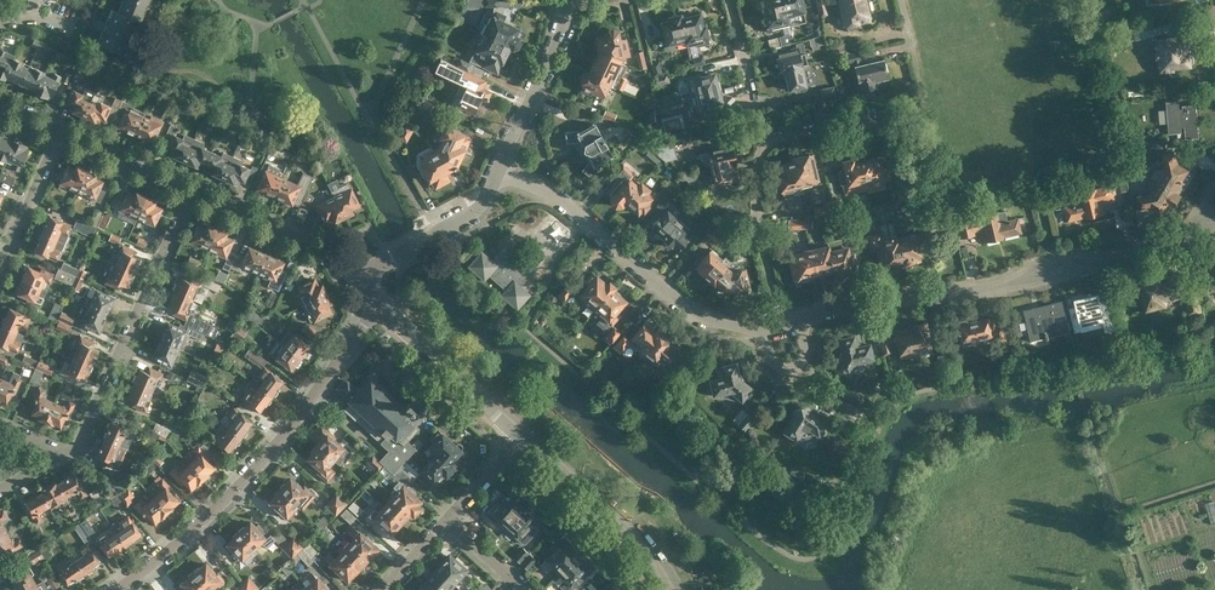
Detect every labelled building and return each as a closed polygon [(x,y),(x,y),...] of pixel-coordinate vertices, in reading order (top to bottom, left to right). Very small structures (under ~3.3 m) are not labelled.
[(133,19),(139,21),(148,0),(125,0),(120,13),(133,19)] [(504,21),(507,15),(503,13),(503,7),(498,6),(498,0),(474,0),(473,5),(494,7),(494,11),(491,16),(492,16),(488,24),(485,22),(480,32),(484,34),(511,47),(515,49),(515,48),(518,47),(520,43),(519,40),(524,31),(504,21)] [(783,0),(765,0),(766,8),(764,8),(769,32),(782,30),(783,36),(769,40),(771,48),(794,42),(790,25),(788,18),(787,18),(783,0)] [(787,18),(788,18),(790,25),(800,23),(799,16),(806,14),(802,0),(783,0),(787,18)] [(831,16),(841,15),(841,16),(844,16),(846,26),(861,23),(860,20),(869,19),(867,12),(870,12),(867,0),(853,0),(831,5),(828,5),(831,16)] [(828,5),(818,8),(820,18),(831,16),(830,12),(828,5)] [(133,19),(120,13),(114,10),(108,23),(95,17),(92,24),(106,29),(100,44),(119,52),(133,19)] [(696,46),(698,46),(712,43),(706,19),(704,20),(702,13),(683,18),(689,42),(688,42),(694,66),(702,64),(708,63),(706,54),(698,56),(696,46)] [(689,42),(683,18),(682,14),(663,19),(670,46),(688,42),(689,42)] [(815,38),(824,36),(821,23),(812,25),(815,38)] [(1157,25),(1134,31),(1136,39),(1148,36),(1157,35),(1163,35),(1163,25),(1157,25)] [(600,51),(621,62),(623,57),(630,56),(626,39),(620,40),(619,32),(614,30),(610,31),(607,34),(607,36),(597,38),(599,49),(599,51),(600,51)] [(1114,46),(1130,42),(1128,33),(1112,37),(1114,46)] [(499,73),(511,47),(484,34),(479,43),(473,58),(470,63),(455,55),(451,63),(472,73),(477,62),(499,73)] [(1191,67),(1188,34),(1157,37),(1158,52),(1156,52),(1156,59),(1159,59),(1160,73),(1175,71),(1175,68),(1191,67)] [(824,36),(815,38),(809,39),(811,47),(812,46),(813,50),(820,48),(819,45),(826,44),(824,36)] [(38,49),(42,41),(36,38),(32,46),(38,49)] [(42,41),(38,49),(43,51),(47,43),(42,41)] [(14,58),(16,55),(1,48),(0,50),(0,77),(6,79),(7,76),(8,76),(11,69),(9,68),(13,60),(14,58)] [(804,53),(802,48),(799,49),(799,48),(791,49),(792,51),(777,55),(781,70),(783,70),(808,64),(805,53),(804,53)] [(628,92),(633,82),(628,80),(623,77),(624,76),(621,73),(625,64),(621,62),(600,51),(592,67),(626,84),(624,90),(628,92)] [(640,69),(647,67),(643,51),(635,52),(640,69)] [(876,88),(875,80),(887,77),(883,60),(860,65),(859,61),(861,60),(859,52),(845,55),(847,64),(854,62),(858,81),(860,81),(863,91),(876,88)] [(11,69),(8,76),(23,83),(31,65),(14,58),(13,60),(9,68),(11,69)] [(74,72),(81,75),(82,75),(88,62),(81,58),(74,72)] [(451,63),(441,59),(435,71),(462,83),(456,95),(461,98),(458,105),(476,113),(483,97),(489,100),(493,92),(484,88),(487,81),(472,73),(451,63)] [(663,74),(660,60),(651,63),(654,76),(663,74)] [(808,64),(783,70),(785,80),(787,80),(790,91),(799,89),(800,92),(807,90),(802,68),(807,67),(807,70),(817,68),(815,62),(808,64)] [(42,83),(46,75),(45,75),(46,72),(31,65),(23,83),(36,89),(40,82),(42,83)] [(626,84),(592,67),(589,73),(588,72),(584,74),(582,78),(582,83),(584,84),(582,89),(591,94),(593,91),(604,96),(610,85),(612,86),(613,85),(623,90),(624,90),(626,84)] [(67,84),(71,75),(65,72),(61,81),(67,84)] [(40,82),(36,89),(38,90),(36,93),(49,99),(50,96),(53,97),(61,82),(59,81),(62,76),(56,73),(53,79),(46,75),(42,83),(40,82)] [(656,85),(670,82),(668,73),(663,74),(654,76),(656,85)] [(716,74),(704,77),(703,73),(687,77),(691,95),(697,94),(697,93),(719,88),(716,74)] [(834,86),(821,89),(823,98),(836,95),(834,86)] [(84,116),(95,92),(86,88),(83,93),(73,89),(67,103),(72,105),(70,109),(84,116)] [(723,103),(719,88),(697,93),(697,94),(700,103),(698,104),(699,108),(723,103)] [(112,107),(106,104),(102,102),(104,97),(95,92),(84,116),(99,122),(101,118),(113,123),(115,118),(123,100),(116,97),(112,107)] [(431,112),(435,104),(422,98),(418,106),(431,112)] [(144,117),(146,114),(134,108),(135,105),(123,100),(115,118),(121,120),(118,126),(136,134),(144,117)] [(1180,106),(1179,101),(1167,102),(1167,109),(1161,110),(1162,125),(1168,124),(1169,134),(1178,133),(1178,137),(1183,137),(1182,132),(1185,132),(1185,139),(1199,138),(1196,104),(1183,105),(1183,106),(1180,106)] [(170,119),(176,107),(168,103),(163,115),(170,119)] [(612,120),(615,113),(606,108),(603,116),(612,120)] [(144,117),(136,134),(153,142),(163,120),(152,115),(150,120),(144,117)] [(665,134),(682,130),(682,128),(679,118),(665,121),(666,125),(663,126),(665,134)] [(177,126),(171,124),(165,138),(171,141),(168,148),(173,150),(171,155),(185,161),(192,147),(183,142),(184,139),(176,135),(177,133),(175,132),(177,126)] [(408,141),(414,129),(406,124),(399,136),(408,141)] [(617,134),(627,128),(625,127),(620,125),(618,125),(615,127),(614,126),(599,131),(596,125),(589,129),(566,131),(567,143),(578,142),(583,152),(605,140),(617,134)] [(455,167),(456,168),(459,166),(458,163),(468,142),(462,140),(464,135),(447,127),(442,138),(445,139),(440,149),(440,150),(446,153),(444,158),(447,161),(448,160),(450,165),(455,167)] [(627,128),(617,134),(619,140),(625,137),(630,131),(627,128)] [(13,141),(0,136),(0,157),(7,160),(8,158),(12,150),(10,149),(13,141)] [(685,147),(693,145),(692,137),(683,139),(685,147)] [(12,150),(8,158),(16,162),(14,167),(20,170),(22,164),(23,165),(30,149),(27,148),(28,146),(16,140),(15,142),(13,141),(10,149),(12,150)] [(605,140),(583,152),(589,162),(583,169),(591,177),(605,159),(613,155),(605,140)] [(666,162),(668,161),(677,158),(673,142),(651,148),(658,154),(662,158),(666,162)] [(713,169),(735,163),(738,163),(734,146),(700,154),(702,161),(711,159),(713,169)] [(192,147),(185,161),(199,168),(202,163),(206,165),(213,152),(202,147),(200,150),(192,147)] [(446,153),(440,150),(423,159),(425,164),(423,165),(432,182),(435,181),(437,186),(450,179),(446,172),(454,167),(455,169),(456,168),(455,167),(450,165),(448,160),(447,161),(444,158),(446,153)] [(234,156),(223,151),(221,156),(213,152),(206,165),(211,168),(209,172),(223,179),(230,164),(234,156)] [(1188,170),(1178,164),(1174,152),(1163,155),(1166,167),(1159,169),(1156,167),(1150,177),(1152,178),(1178,193),(1184,183),(1181,181),(1188,170)] [(653,169),(656,166),(662,158),(658,154),(648,166),(653,169)] [(811,154),(793,159),(793,162),(795,162),(801,185),(810,183),(811,186),(819,184),(811,154)] [(251,169),(242,164),(244,160),(234,156),(230,164),(223,179),(238,186),(240,180),(245,183),(249,175),(254,177),(258,167),(253,165),(251,169)] [(860,161),(865,184),(889,179),(887,169),(879,171),(878,166),(877,167),(875,157),(860,161)] [(843,162),(844,169),(840,170),(839,170),(839,171),(838,172),(841,185),(842,185),(844,194),(860,191),(859,186),(865,184),(860,161),(854,162),(853,160),(843,162)] [(801,188),(795,162),(793,162),(780,165),(783,177),(780,178),(784,196),(793,193),(793,195),(803,193),(802,188),(801,188)] [(276,196),(283,179),(286,173),(281,171),(282,168),(270,163),(267,171),(259,188),(276,196)] [(739,181),(735,163),(713,169),(717,184),(729,181),(730,182),(733,185),(736,184),(739,181)] [(78,190),(87,170),(78,166),(77,170),(69,166),(61,182),(78,190)] [(87,170),(78,190),(98,199),(104,186),(101,185),(102,181),(94,178),(96,174),(87,170)] [(297,185),(283,179),(276,196),(299,207),(313,176),(303,172),(297,185)] [(699,190),(703,184),(690,172),(685,178),(699,190)] [(13,185),(16,179),(3,173),(0,179),(13,185)] [(626,202),(638,187),(630,181),(631,180),(623,173),(607,192),(612,197),(611,198),(612,202),(615,206),(621,206),(622,205),(623,205),(626,202)] [(1116,180),(1119,193),(1128,190),(1125,178),(1116,180)] [(1175,206),(1181,195),(1178,193),(1152,178),(1148,185),(1150,194),(1137,197),(1140,209),(1151,206),(1166,215),(1173,205),(1175,206)] [(661,202),(676,185),(670,179),(658,192),(651,187),(649,189),(641,183),(638,187),(626,202),(640,214),(651,202),(649,200),(653,195),(655,196),(654,197),(661,202)] [(332,191),(344,217),(353,212),(351,209),(359,205),(348,183),(332,191)] [(1118,201),(1114,184),(1080,193),(1080,194),(1074,196),(1076,205),(1065,207),(1068,222),(1087,217),(1088,219),(1105,215),(1102,203),(1110,201),(1110,203),(1118,201)] [(901,203),(908,201),(905,188),(897,190),(901,203)] [(335,221),(344,217),(332,191),(324,194),(327,200),(319,204),(320,205),(318,206),(326,221),(333,218),(335,221)] [(138,217),(147,197),(137,193),(136,196),(128,193),(121,209),(138,217)] [(314,196),(308,193),(301,207),(307,210),(314,196)] [(147,197),(138,217),(155,225),(162,208),(154,205),(156,202),(147,197)] [(687,212),(694,204),(688,198),(680,206),(687,212)] [(832,200),(836,215),(845,214),(841,198),(832,200)] [(825,206),(827,215),(836,215),(832,200),(824,202),(825,206)] [(67,213),(70,207),(64,204),(61,211),(67,213)] [(814,216),(827,215),(825,206),(813,206),(814,216)] [(720,215),(723,213),(716,207),(705,219),(712,225),(720,215)] [(97,226),(104,212),(97,208),(90,223),(97,226)] [(663,239),(680,219),(668,209),(661,217),(660,216),(650,227),(663,239)] [(857,226),(867,224),(866,220),(868,219),(866,211),(854,214),(857,226)] [(727,221),(730,229),(735,227),(735,222),(737,222),(738,213),(724,212),(723,213),(720,215),(727,221)] [(1005,213),(956,224),(960,239),(976,235),(975,233),(983,231),(986,243),(1003,238),(1003,237),(1021,233),(1018,218),(1007,221),(1005,213)] [(49,235),(65,242),(68,235),(72,225),(50,214),(42,232),(49,235)] [(850,228),(857,226),(854,214),(847,216),(850,228)] [(730,229),(727,221),(720,215),(712,225),(705,233),(718,244),(724,237),(723,237),(729,230),(730,229)] [(102,216),(98,225),(103,228),(108,219),(102,216)] [(680,219),(663,239),(672,247),(675,244),(681,248),(688,239),(686,237),(692,230),(680,219)] [(804,220),(806,228),(813,228),(813,219),(804,220)] [(951,219),(945,221),(950,240),(956,238),(951,219)] [(93,234),(97,227),(82,220),(79,227),(93,234)] [(789,229),(806,228),(804,220),(789,221),(789,229)] [(208,249),(217,229),(208,225),(207,228),(199,224),(192,240),(194,241),(193,243),(208,249)] [(898,237),(903,264),(921,261),(918,243),(930,241),(928,228),(919,230),(920,233),(898,237)] [(217,229),(208,249),(223,257),(224,254),(226,255),(233,240),(225,236),(226,233),(217,229)] [(62,249),(65,242),(49,235),(42,232),(34,250),(57,260),(62,249)] [(865,236),(868,249),(869,254),(877,252),(880,267),(896,264),(896,266),(903,264),(898,237),(898,235),(880,238),(879,233),(865,236)] [(118,245),(121,238),(112,234),(109,240),(118,245)] [(140,237),(137,244),(145,247),(148,241),(140,237)] [(840,250),(838,241),(829,243),(829,245),(828,246),(833,270),(834,276),(857,271),(853,254),(849,255),(847,248),(840,250)] [(134,256),(136,251),(123,244),(118,255),(113,253),(109,261),(116,264),(134,272),(135,272),(141,259),(134,256)] [(828,246),(821,248),(819,248),(818,246),(811,248),(817,274),(833,270),(828,246)] [(469,247),(459,258),(463,262),(473,251),(469,247)] [(817,274),(811,248),(802,250),(802,249),(799,247),(794,248),(793,251),(795,261),(790,262),(794,279),(800,278),(801,280),(803,281),(808,280),(810,278),(810,275),(817,274)] [(259,272),(267,256),(250,248),(245,258),(237,254),(231,267),(240,271),(242,265),(259,272)] [(518,310),(531,294),(521,286),(531,274),(503,249),(493,260),(482,251),(468,266),(485,281),(489,276),(505,290),(501,295),(518,310)] [(231,267),(237,254),(231,251),(223,268),(230,271),(231,267)] [(726,256),(722,261),(721,262),(709,251),(702,260),(704,263),(699,270),(716,285),(718,282),(725,275),(722,273),(728,266),(727,265),(729,263),(730,260),(726,256)] [(267,256),(259,272),(276,280),(284,263),(267,256)] [(198,271),(202,263),(191,258),(187,265),(198,271)] [(731,261),(730,260),(729,263),(727,265),(728,266),(722,273),(725,275),(718,282),(722,286),(721,287),(723,288),(732,292),(735,292),(735,293),(737,293),(739,295),(741,296),(745,295),(746,293),(747,290),(749,290),(743,265),(735,267),(735,265),(733,261),(731,261)] [(1207,263),(1207,264),(1205,264),(1207,273),(1210,272),(1210,273),(1211,272),(1213,281),(1209,282),(1211,290),(1214,289),(1214,261),(1207,263)] [(61,269),(76,275),(79,269),(64,262),(61,269)] [(134,272),(116,264),(112,272),(111,271),(106,282),(119,288),(121,283),(128,287),(131,279),(133,279),(135,275),(134,274),(134,272)] [(22,279),(47,289),(53,276),(47,273),(48,271),(41,269),(40,271),(28,265),(22,279)] [(77,275),(85,280),(89,271),(80,267),(77,275)] [(76,275),(61,269),(59,268),(55,277),(72,285),(73,283),(76,276),(76,275)] [(596,307),(614,289),(617,286),(610,281),(608,284),(594,272),(586,281),(590,285),(581,294),(596,307)] [(222,284),(198,273),(196,277),(190,275),(188,279),(181,276),(178,284),(176,284),(174,287),(175,288),(175,290),(193,299),(202,303),(206,294),(200,291),(203,283),(219,290),(222,284)] [(80,292),(82,287),(85,280),(76,276),(73,283),(72,285),(71,288),(80,292)] [(1186,289),(1183,277),(1161,282),(1160,277),(1140,282),(1146,311),(1166,306),(1165,301),(1185,297),(1189,314),(1202,311),(1196,286),(1186,289)] [(41,303),(47,289),(22,279),(16,292),(29,297),(28,300),(34,303),(35,301),(41,303)] [(319,288),(315,280),(300,287),(300,288),(299,289),(301,292),(298,293),(303,305),(327,294),(323,286),(319,288)] [(275,298),(280,286),(274,284),(269,295),(275,298)] [(562,304),(573,291),(567,286),(556,299),(562,304)] [(614,289),(596,307),(595,309),(612,325),(620,315),(616,312),(627,300),(614,289)] [(193,299),(175,290),(174,292),(172,293),(171,296),(172,297),(168,304),(175,308),(173,313),(186,320),(187,320),(189,314),(192,308),(190,307),(193,299)] [(97,291),(89,308),(107,315),(114,299),(97,291)] [(327,294),(303,305),(311,322),(315,320),(331,313),(327,305),(331,303),(327,294)] [(1077,330),(1104,323),(1106,332),(1118,329),(1110,298),(1109,298),(1110,300),(1095,303),(1093,296),(1076,300),(1076,299),(1075,299),(1077,308),(1071,309),(1072,310),(1071,311),(1076,332),(1077,332),(1077,330)] [(259,313),(265,305),(258,300),(252,308),(259,313)] [(1031,341),(1070,331),(1062,300),(1051,303),(1052,306),(1025,313),(1029,329),(1028,329),(1031,341)] [(32,324),(34,318),(32,317),(10,307),(2,325),(18,332),(21,325),(27,327),(29,322),(32,324)] [(107,315),(89,308),(82,325),(99,332),(107,315)] [(247,315),(255,322),(261,315),(252,309),(247,315)] [(49,318),(57,321),(59,315),(51,312),(49,318)] [(186,320),(184,324),(206,334),(213,338),(219,327),(189,314),(187,320),(186,320)] [(73,320),(61,315),(59,320),(71,325),(73,320)] [(993,327),(991,318),(975,321),(974,320),(969,322),(968,318),(952,321),(955,332),(958,331),(962,346),(974,343),(973,339),(995,334),(997,341),(1004,340),(1001,326),(993,327)] [(69,333),(72,326),(59,320),(56,328),(69,333)] [(648,320),(632,338),(630,340),(631,340),(640,348),(640,349),(648,356),(669,333),(661,326),(658,328),(648,320)] [(307,322),(303,328),(313,336),(317,329),(307,322)] [(910,328),(891,333),(885,334),(879,336),(884,355),(892,353),(890,347),(898,346),(900,358),(928,351),(927,348),(930,347),(926,333),(928,333),(925,322),(909,326),(910,328)] [(203,340),(206,334),(184,324),(181,323),(179,328),(169,323),(161,340),(179,348),(184,350),(191,335),(203,340)] [(2,325),(0,330),(0,345),(16,353),(21,342),(15,339),(18,332),(2,325)] [(241,341),(248,332),(240,326),(233,335),(241,341)] [(604,339),(610,344),(621,332),(615,327),(604,339)] [(280,341),(301,358),(304,355),(305,356),(307,353),(307,351),(310,347),(300,338),(301,337),(295,332),(294,334),(289,330),(280,341)] [(676,340),(669,333),(648,356),(657,363),(657,362),(668,371),(661,379),(664,381),(662,383),(666,386),(668,384),(671,387),(681,376),(673,369),(671,370),(669,369),(685,350),(675,342),(676,340)] [(624,334),(614,347),(620,353),(631,340),(630,340),(624,334)] [(78,348),(74,355),(93,364),(99,350),(92,347),(95,342),(81,336),(76,347),(78,348)] [(863,360),(871,359),(869,345),(860,346),(858,336),(839,340),(842,352),(840,352),(840,358),(841,358),(837,368),(849,375),(851,370),(855,372),(864,365),(863,360)] [(179,348),(161,340),(154,357),(171,365),(179,348)] [(301,358),(280,341),(280,342),(278,340),(273,347),(275,349),(271,354),(276,358),(275,359),(280,364),(282,362),(292,370),(297,364),(298,365),(300,362),(300,361),(301,358)] [(245,355),(262,368),(268,361),(250,348),(245,355)] [(10,358),(0,353),(0,361),(7,365),(10,358)] [(36,368),(39,361),(25,355),(22,362),(24,363),(36,368)] [(93,364),(74,355),(71,363),(69,362),(63,374),(77,381),(80,375),(86,379),(93,364)] [(39,361),(36,368),(44,372),(51,376),(55,367),(40,360),(39,361)] [(30,381),(36,368),(24,363),(19,374),(24,376),(23,378),(30,381)] [(739,375),(736,363),(718,367),(720,378),(712,380),(715,394),(721,393),(722,397),(735,399),(738,396),(741,398),(743,396),(745,397),(747,398),(751,393),(750,391),(748,390),(750,388),(742,380),(742,379),(740,374),(739,375)] [(134,383),(153,391),(156,384),(158,385),(163,373),(150,367),(147,372),(140,369),(137,376),(135,377),(134,380),(135,381),(134,383)] [(284,381),(266,367),(259,376),(256,373),(251,379),(273,396),(274,394),(276,394),(279,391),(278,389),(284,381)] [(30,381),(38,385),(44,372),(36,368),(30,381)] [(202,386),(203,383),(206,376),(192,370),(188,380),(195,383),(201,386),(202,386)] [(177,375),(170,372),(168,377),(175,380),(177,375)] [(213,372),(208,380),(217,387),(223,379),(213,372)] [(0,380),(0,400),(7,404),(12,394),(15,396),(22,380),(16,377),(13,384),(1,378),(0,380)] [(412,446),(407,441),(419,428),(417,426),(435,406),(424,396),(414,407),(409,402),(404,408),(379,385),(372,378),(359,392),(346,380),(338,388),(355,405),(348,412),(390,451),(380,461),(385,465),(395,475),(402,467),(411,457),(424,443),(419,439),(412,446)] [(269,403),(271,400),(271,398),(273,396),(251,379),(245,387),(249,389),(242,398),(261,412),(268,403),(269,403)] [(153,391),(134,383),(133,385),(132,386),(130,389),(131,390),(128,397),(135,400),(132,406),(146,412),(151,400),(149,399),(153,391)] [(862,396),(839,384),(834,392),(858,404),(862,396)] [(46,421),(54,402),(42,397),(45,390),(39,387),(32,403),(35,405),(31,414),(46,421)] [(853,413),(857,406),(835,395),(831,402),(853,413)] [(66,407),(54,402),(46,421),(61,428),(65,418),(68,420),(75,404),(69,401),(66,407)] [(797,410),(785,430),(797,438),(799,434),(805,438),(814,436),(817,432),(819,433),(827,420),(806,407),(804,410),(799,411),(797,410)] [(253,422),(235,408),(228,416),(225,414),(220,421),(223,423),(228,427),(242,437),(243,435),(246,435),(248,432),(247,431),(253,422)] [(748,413),(739,423),(738,424),(745,430),(755,419),(748,413)] [(185,421),(191,426),(196,420),(190,415),(185,421)] [(166,417),(163,425),(176,430),(179,427),(182,424),(166,417)] [(105,439),(118,445),(121,438),(122,438),(124,434),(132,437),(135,431),(110,420),(107,428),(108,428),(107,431),(108,432),(105,439)] [(176,430),(163,425),(157,422),(153,431),(168,437),(176,430)] [(185,422),(179,428),(190,437),(195,432),(185,422)] [(230,453),(237,444),(239,444),(241,441),(241,438),(242,437),(228,427),(223,423),(218,429),(219,429),(212,439),(230,453)] [(421,434),(427,439),(433,432),(428,427),(421,434)] [(341,464),(350,453),(333,439),(334,438),(325,429),(320,430),(317,434),(318,437),(323,441),(318,446),(334,459),(338,455),(341,457),(337,461),(341,464)] [(438,453),(449,463),(462,449),(463,448),(463,447),(463,446),(462,444),(461,443),(460,442),(459,442),(458,442),(456,443),(455,444),(440,430),(431,439),(434,442),(431,446),(438,453)] [(117,447),(118,445),(105,439),(102,446),(101,445),(100,448),(99,447),(95,456),(119,467),(126,451),(117,447)] [(209,477),(209,473),(215,468),(208,460),(210,458),(209,456),(213,452),(203,441),(193,450),(197,454),(195,455),(197,457),(190,463),(204,478),(206,477),(209,477)] [(328,466),(334,459),(318,446),(308,458),(319,467),(316,470),(315,471),(327,482),(335,472),(328,466)] [(438,483),(453,467),(449,463),(438,453),(423,469),(411,457),(402,467),(414,479),(423,470),(438,483)] [(157,454),(152,459),(159,466),(163,462),(157,454)] [(380,461),(374,455),(367,462),(379,472),(385,465),(380,461)] [(152,460),(144,468),(149,473),(157,466),(152,460)] [(204,478),(190,463),(183,470),(178,464),(170,472),(181,484),(183,482),(191,490),(197,484),(201,484),(201,481),(204,478)] [(414,479),(402,467),(395,475),(385,465),(379,472),(378,472),(396,488),(391,493),(392,494),(394,496),(411,511),(414,514),(421,507),(418,505),(421,501),(406,487),(414,479)] [(65,479),(59,483),(66,496),(73,493),(74,494),(78,492),(82,498),(87,495),(74,472),(66,477),(67,477),(65,479)] [(160,476),(159,476),(155,480),(158,483),(161,487),(159,490),(160,491),(153,497),(167,512),(169,510),(173,510),(173,507),(179,501),(171,493),(174,491),(160,476)] [(380,483),(373,476),(368,481),(375,488),(380,483)] [(115,479),(109,485),(118,495),(124,490),(115,479)] [(281,490),(297,505),(303,509),(316,495),(305,485),(302,488),(291,479),(281,490)] [(70,503),(67,498),(66,496),(59,483),(58,481),(41,491),(42,492),(49,506),(50,508),(62,501),(65,506),(70,503)] [(104,490),(110,498),(112,500),(118,495),(109,485),(104,490)] [(110,498),(104,490),(100,486),(90,493),(98,506),(110,498)] [(119,496),(127,506),(133,502),(131,499),(135,496),(129,488),(119,496)] [(297,505),(281,490),(271,501),(287,516),(297,505)] [(49,506),(42,492),(35,496),(35,495),(32,497),(32,496),(24,500),(34,518),(31,519),(35,526),(44,520),(40,513),(43,511),(42,510),(49,506)] [(332,499),(343,509),(348,504),(337,493),(332,499)] [(508,526),(522,510),(513,501),(513,500),(515,498),(514,495),(512,493),(510,493),(507,494),(500,502),(499,500),(487,512),(493,517),(493,518),(505,529),(508,526)] [(411,511),(394,496),(392,494),(387,499),(389,501),(385,506),(402,522),(411,511)] [(167,512),(153,497),(146,504),(144,503),(142,505),(138,502),(136,500),(132,503),(134,505),(134,506),(145,518),(147,516),(154,524),(162,517),(164,517),(165,514),(167,512)] [(336,516),(343,509),(332,499),(325,505),(336,516)] [(348,507),(358,516),(364,510),(354,501),(348,507)] [(402,522),(385,506),(380,511),(375,506),(370,512),(392,532),(402,522)] [(357,518),(351,512),(347,508),(341,515),(351,524),(357,518)] [(525,508),(508,526),(521,538),(537,520),(532,515),(533,514),(533,511),(532,510),(532,509),(531,509),(530,508),(528,508),(526,509),(525,508)] [(324,514),(316,521),(322,527),(329,519),(324,514)] [(142,536),(129,516),(119,522),(118,520),(111,525),(113,527),(125,547),(127,545),(130,546),(133,544),(133,541),(142,536)] [(250,522),(239,533),(253,548),(260,541),(267,549),(276,540),(271,534),(266,539),(250,522)] [(93,541),(88,534),(80,523),(74,527),(86,544),(79,549),(80,551),(73,556),(85,573),(87,572),(89,573),(93,570),(93,568),(101,563),(89,544),(93,541)] [(351,543),(368,559),(378,549),(355,525),(349,531),(356,537),(351,543)] [(324,539),(331,531),(326,526),(318,533),(324,539)] [(480,532),(492,544),(498,538),(486,526),(480,532)] [(94,531),(88,534),(93,541),(97,538),(110,557),(118,551),(120,552),(123,550),(123,548),(125,547),(113,527),(97,536),(94,531)] [(0,535),(0,554),(6,551),(7,554),(23,545),(19,539),(15,542),(13,539),(11,540),(7,532),(0,535)] [(252,559),(258,553),(253,548),(239,533),(226,546),(239,559),(241,556),(249,564),(253,560),(252,559)] [(299,553),(304,548),(305,547),(294,536),(288,542),(298,553),(299,553)] [(43,547),(45,545),(43,541),(28,550),(31,554),(39,549),(41,548),(43,547)] [(346,548),(342,553),(358,569),(368,559),(351,543),(349,541),(344,546),(346,548)] [(560,572),(580,553),(574,547),(570,548),(564,541),(541,564),(547,570),(553,565),(560,572)] [(293,558),(298,553),(288,542),(282,548),(293,559),(293,558)] [(304,548),(314,557),(319,553),(318,552),(309,543),(305,547),(304,548)] [(43,547),(41,548),(39,549),(44,556),(45,558),(51,554),(45,545),(43,547)] [(313,558),(314,557),(304,548),(299,553),(298,553),(293,558),(297,562),(297,561),(301,557),(310,565),(315,560),(313,558)] [(523,548),(515,557),(520,562),(529,553),(523,548)] [(29,556),(33,563),(44,556),(39,549),(31,554),(31,555),(29,556)] [(324,557),(319,552),(318,552),(319,553),(314,557),(313,558),(315,560),(321,567),(328,560),(348,579),(358,569),(342,553),(337,558),(332,553),(331,554),(329,552),(324,557)] [(580,553),(560,572),(567,580),(562,585),(566,589),(570,589),(592,569),(586,563),(586,560),(580,553)] [(446,563),(443,560),(437,567),(455,584),(466,572),(463,570),(466,567),(453,555),(446,563)] [(523,564),(528,569),(536,560),(531,555),(523,564)] [(83,575),(85,573),(73,556),(67,560),(66,558),(56,564),(68,584),(78,578),(80,579),(83,577),(83,575)] [(218,572),(215,574),(206,563),(194,573),(208,589),(216,584),(219,587),(226,581),(218,572)] [(288,575),(293,571),(287,564),(282,568),(288,575)] [(37,584),(32,576),(35,574),(30,567),(19,574),(17,577),(11,581),(15,589),(26,589),(37,584)] [(437,567),(426,579),(439,589),(450,589),(455,584),(437,567)] [(313,572),(302,582),(305,585),(307,587),(309,589),(330,589),(313,572)] [(194,573),(183,583),(189,589),(208,589),(194,573)] [(62,585),(55,575),(47,580),(54,589),(62,585)] [(250,589),(258,589),(260,588),(249,576),(242,582),(250,589)] [(426,579),(416,589),(439,589),(426,579)] [(37,584),(26,589),(48,589),(43,581),(37,584)] [(242,582),(236,587),(238,589),(250,589),(242,582)]
